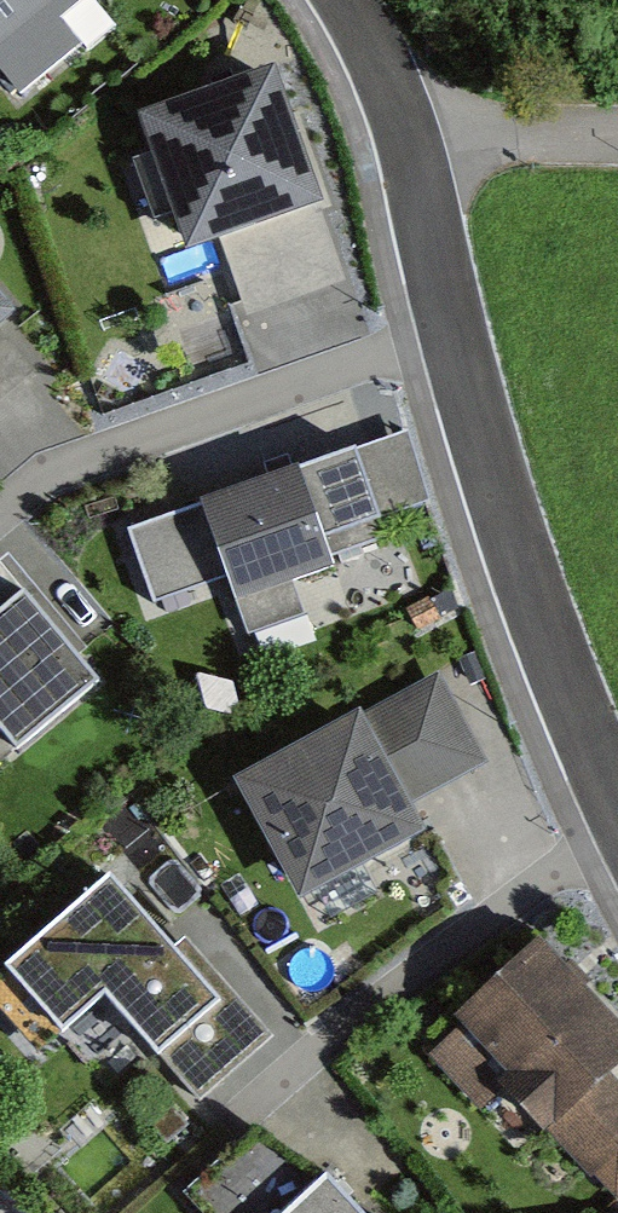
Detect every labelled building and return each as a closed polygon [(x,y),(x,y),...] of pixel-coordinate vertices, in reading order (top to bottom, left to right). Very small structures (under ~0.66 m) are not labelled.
[(19,89),(73,44),(51,17),(72,0),(0,0),(0,66),(19,89)] [(322,184),(272,49),(140,97),(191,234),(213,226),(238,294),(338,258),(312,188),(322,184)] [(0,278),(0,305),(13,293),(0,278)] [(347,447),(189,502),(223,600),(320,567),(312,544),(373,522),(347,447)] [(0,554),(0,728),(8,738),(98,669),(5,549),(0,554)] [(490,754),(442,665),(363,708),(355,693),(220,765),(288,889),(420,818),(409,797),(490,754)] [(93,877),(0,962),(0,978),(51,1033),(95,993),(195,1102),(267,1036),(222,987),(207,1001),(93,877)] [(534,929),(433,1014),(532,1131),(617,1059),(617,1027),(534,929)] [(315,1171),(269,1212),(355,1212),(315,1171)]
